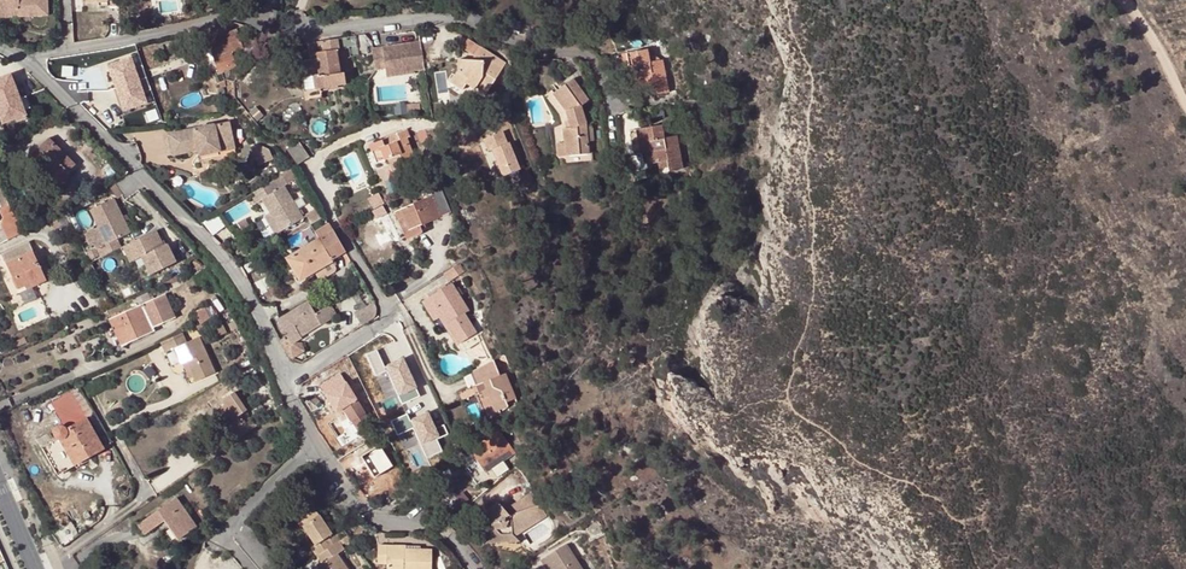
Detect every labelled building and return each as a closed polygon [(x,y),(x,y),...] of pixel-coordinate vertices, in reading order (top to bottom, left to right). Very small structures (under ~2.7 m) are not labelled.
[(19,6),(19,15),(49,15),(48,0),(0,0),(0,6),(19,6)] [(19,6),(0,6),(0,16),(19,15),(19,6)] [(241,47),(236,30),(208,40),(218,72),(236,66),(231,51),(241,47)] [(351,48),(352,56),(361,54),(359,35),(308,43),(310,58),(315,58),(317,73),(314,74),(315,87),(345,84),(343,72),(346,72),(345,59),(338,59),(338,50),(351,48)] [(374,52),(378,67),(379,69),(387,67),(389,76),(417,72),(417,70),(425,69),(421,41),(376,48),(374,52)] [(477,62),(485,50),(469,41),(463,50),(475,57),(471,62),(477,62)] [(662,59),(650,61),(647,49),(620,53),(625,76),(630,75),(632,88),(644,86),(652,84),(654,91),(655,95),(669,92),(662,59)] [(477,62),(471,62),(458,61),(457,74),(452,84),(464,91),(467,85),(486,96),(505,62),(485,50),(477,62)] [(248,58),(252,63),(254,64),(261,57),(256,51),(250,57),(248,58)] [(619,78),(625,76),(620,53),(615,54),(619,78)] [(243,74),(252,63),(248,58),(238,71),(243,74)] [(303,76),(314,74),(317,73),(315,58),(310,58),(301,59),(303,76)] [(227,80),(228,72),(214,77),(218,88),(223,86),(222,81),(227,80)] [(7,75),(0,78),(0,118),(2,123),(15,118),(13,114),(24,110),(15,88),(12,89),(7,75)] [(581,105),(588,100),(573,78),(553,94),(565,112),(567,120),(569,128),(566,128),(562,130),(563,143),(565,156),(589,153),(588,141),(593,140),(592,126),(587,126),(581,105)] [(654,91),(652,84),(644,86),(645,92),(654,91)] [(150,106),(139,90),(135,94),(147,108),(150,106)] [(147,108),(135,94),(124,101),(136,117),(147,108)] [(27,118),(24,110),(13,114),(15,118),(16,121),(27,118)] [(419,130),(416,132),(420,141),(428,138),(424,129),(423,130),(420,122),(416,124),(419,130)] [(234,148),(229,123),(170,134),(173,138),(198,150),(205,154),(234,148)] [(630,131),(635,154),(640,153),(645,152),(647,164),(658,162),(667,160),(668,166),(669,170),(683,167),(676,135),(665,137),(662,125),(636,130),(630,131)] [(382,139),(369,144),(376,163),(387,159),(395,178),(418,168),(406,137),(409,136),(406,128),(397,132),(397,133),(399,139),(384,144),(382,139)] [(493,150),(500,148),(510,174),(525,168),(509,129),(487,137),(493,150)] [(384,144),(399,139),(397,133),(382,139),(384,144)] [(166,155),(171,154),(167,134),(162,135),(166,155)] [(173,138),(170,134),(167,134),(171,154),(198,150),(173,138)] [(49,137),(26,158),(33,165),(35,163),(44,173),(48,169),(59,180),(75,164),(49,137)] [(295,143),(284,151),(295,166),(307,158),(295,143)] [(558,156),(565,156),(563,143),(556,144),(558,156)] [(250,148),(258,167),(271,162),(267,152),(257,145),(250,148)] [(59,180),(48,169),(44,173),(41,176),(52,186),(59,180)] [(288,184),(297,178),(291,171),(283,175),(288,184)] [(263,200),(281,231),(303,218),(285,187),(279,190),(273,181),(267,185),(251,194),(257,204),(263,200)] [(123,195),(115,184),(109,188),(117,199),(123,195)] [(1,208),(8,205),(0,185),(0,204),(1,208)] [(405,219),(410,229),(407,231),(409,238),(422,232),(420,225),(450,211),(440,187),(427,194),(429,196),(395,212),(400,222),(405,219)] [(367,198),(373,209),(384,203),(378,192),(367,198)] [(89,209),(98,226),(95,228),(103,243),(98,246),(103,255),(120,246),(116,239),(130,231),(113,197),(89,209)] [(23,233),(8,205),(1,208),(0,209),(0,213),(3,218),(0,223),(0,225),(8,240),(23,233)] [(72,209),(67,211),(70,218),(75,215),(72,209)] [(312,224),(316,221),(324,216),(319,209),(307,216),(312,224)] [(70,218),(67,211),(56,217),(50,220),(55,230),(64,226),(72,222),(70,218)] [(212,236),(224,227),(215,215),(202,223),(212,236)] [(334,230),(324,216),(316,221),(319,226),(313,230),(318,239),(334,230)] [(400,222),(404,232),(407,231),(410,229),(405,219),(400,222)] [(98,246),(103,243),(95,228),(88,231),(95,247),(98,246)] [(165,242),(162,244),(160,239),(154,228),(128,241),(136,257),(141,255),(150,273),(176,260),(166,242),(165,242)] [(302,279),(314,273),(333,261),(332,258),(346,250),(334,230),(318,239),(286,258),(290,266),(294,264),(302,279)] [(128,261),(136,257),(128,241),(121,245),(128,261)] [(46,280),(28,242),(1,254),(18,289),(25,286),(27,289),(46,280)] [(463,243),(449,250),(458,264),(459,264),(471,257),(463,243)] [(194,259),(192,263),(199,267),(202,264),(194,259)] [(338,270),(333,261),(314,273),(320,281),(338,270)] [(458,264),(444,273),(449,280),(464,271),(459,264),(458,264)] [(423,301),(430,313),(438,308),(459,343),(476,332),(465,313),(468,310),(452,283),(423,301)] [(154,330),(152,328),(174,317),(164,294),(109,319),(114,329),(119,327),(127,343),(154,330)] [(364,324),(374,318),(378,311),(377,304),(376,301),(358,313),(364,324)] [(293,344),(301,339),(304,337),(302,334),(322,322),(323,325),(334,319),(327,307),(318,313),(311,302),(279,321),(290,339),(293,344)] [(440,329),(445,326),(456,344),(459,343),(438,308),(430,313),(440,329)] [(199,313),(202,319),(212,315),(209,309),(199,313)] [(223,323),(211,328),(215,338),(227,333),(223,323)] [(127,343),(119,327),(114,329),(122,345),(127,343)] [(187,361),(196,381),(215,372),(199,337),(186,343),(181,332),(161,341),(164,349),(173,345),(181,363),(183,362),(187,361)] [(19,346),(27,342),(24,337),(16,341),(19,346)] [(293,344),(290,339),(282,344),(291,357),(292,358),(293,359),(305,351),(301,339),(293,344)] [(192,382),(196,381),(187,361),(183,362),(192,382)] [(472,395),(473,396),(475,395),(487,422),(490,420),(493,418),(494,418),(509,409),(509,408),(509,407),(508,405),(516,401),(507,376),(501,378),(495,363),(473,371),(479,385),(476,386),(469,389),(472,395)] [(507,376),(495,363),(501,378),(507,376)] [(411,386),(407,389),(404,384),(392,365),(374,376),(398,415),(411,407),(413,411),(422,405),(411,386)] [(470,372),(476,386),(479,385),(473,371),(470,372)] [(343,408),(352,422),(353,421),(361,433),(372,426),(339,373),(321,385),(337,411),(343,408)] [(51,402),(66,429),(87,417),(71,390),(51,402)] [(231,430),(229,433),(234,440),(255,425),(250,418),(244,422),(239,415),(245,410),(233,392),(221,400),(224,404),(212,413),(219,424),(224,421),(231,430)] [(413,411),(411,407),(398,415),(402,422),(415,414),(413,411)] [(250,418),(245,410),(239,415),(244,422),(250,418)] [(104,448),(87,417),(66,429),(66,428),(64,427),(62,426),(60,426),(58,426),(56,427),(55,428),(54,430),(53,432),(53,434),(54,436),(54,437),(56,439),(57,440),(59,441),(61,441),(67,451),(77,445),(85,459),(104,448)] [(503,462),(513,455),(496,428),(487,434),(489,437),(470,450),(485,472),(502,461),(503,462)] [(387,456),(394,452),(388,441),(381,444),(387,456)] [(74,465),(85,459),(77,445),(67,451),(74,465)] [(540,501),(535,492),(521,501),(523,504),(514,510),(514,512),(510,515),(506,510),(500,503),(486,515),(492,522),(491,536),(491,537),(540,501)] [(138,525),(144,533),(165,518),(179,538),(195,526),(176,498),(138,525)] [(540,501),(491,537),(514,536),(513,533),(524,526),(527,527),(548,513),(540,501)] [(521,501),(506,510),(510,515),(514,512),(514,510),(523,504),(521,501)] [(333,535),(312,504),(301,512),(308,523),(303,526),(315,544),(311,547),(317,556),(339,541),(341,540),(336,533),(333,535)] [(303,526),(308,523),(301,512),(293,517),(301,528),(303,526)] [(348,535),(341,540),(345,545),(352,540),(348,535)] [(316,568),(317,568),(348,568),(338,555),(345,549),(339,541),(317,556),(322,563),(316,568)] [(567,544),(545,558),(553,568),(583,568),(567,544)] [(384,565),(384,568),(430,568),(430,552),(418,551),(418,556),(404,555),(404,551),(404,547),(376,546),(375,565),(384,565)] [(545,558),(541,560),(547,568),(553,568),(545,558)]
